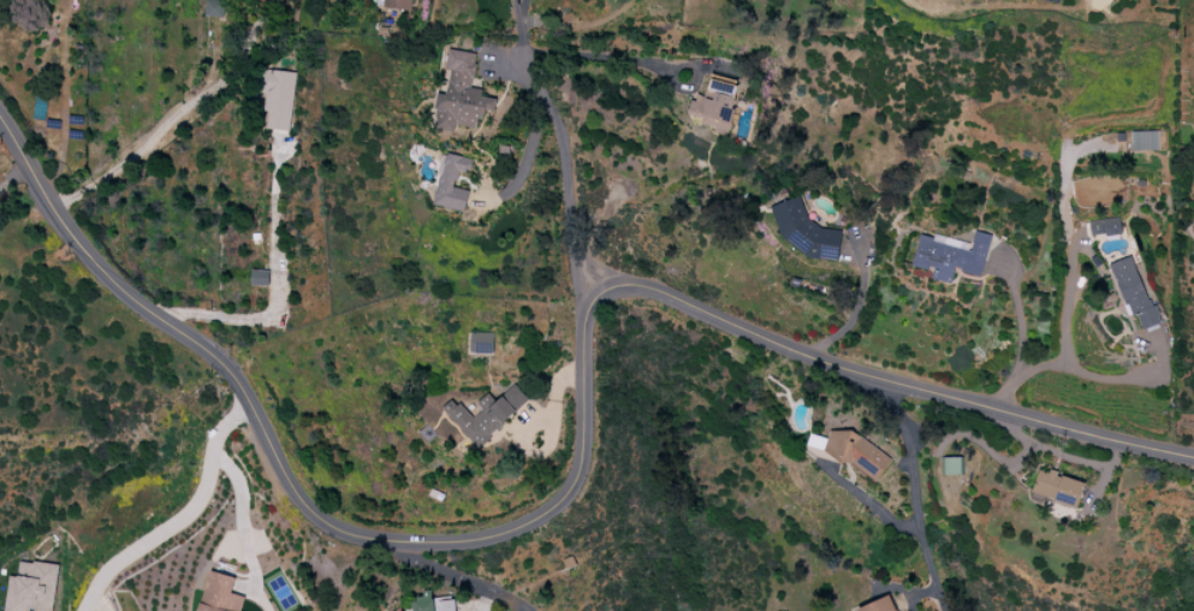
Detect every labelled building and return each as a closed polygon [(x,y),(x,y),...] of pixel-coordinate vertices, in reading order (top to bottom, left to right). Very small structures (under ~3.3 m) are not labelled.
[(205,16),(223,17),(224,0),(206,0),(205,16)] [(378,6),(414,10),(415,0),(379,0),(378,6)] [(432,128),(454,131),(455,124),(478,128),(481,109),(494,111),(496,98),(481,96),(482,89),(471,87),(477,53),(448,48),(444,68),(450,69),(446,94),(438,93),(432,128)] [(290,130),(294,71),(266,69),(263,128),(290,130)] [(688,114),(702,117),(700,126),(727,131),(738,80),(709,74),(705,96),(692,94),(688,114)] [(1131,150),(1159,149),(1158,130),(1130,131),(1131,150)] [(431,203),(463,211),(468,190),(454,187),(459,169),(469,171),(472,159),(443,152),(431,203)] [(770,205),(785,250),(837,256),(840,228),(810,225),(799,195),(770,205)] [(1121,233),(1119,216),(1088,220),(1090,237),(1121,233)] [(980,275),(990,234),(973,230),(970,243),(933,234),(932,237),(919,234),(912,265),(932,270),(930,278),(950,283),(954,269),(980,275)] [(1111,262),(1135,331),(1157,324),(1132,255),(1111,262)] [(251,285),(268,286),(269,270),(252,269),(251,285)] [(493,332),(470,332),(470,353),(492,353),(493,332)] [(528,399),(514,383),(495,401),(487,392),(476,403),(482,409),(472,419),(452,397),(441,408),(478,447),(528,399)] [(808,440),(875,482),(890,458),(834,423),(824,440),(812,432),(808,440)] [(943,457),(944,475),(960,474),(959,457),(943,457)] [(1085,483),(1038,468),(1030,492),(1077,508),(1085,483)] [(19,560),(17,576),(8,575),(4,610),(52,610),(57,564),(19,560)] [(244,596),(231,593),(235,577),(212,571),(202,610),(241,610),(244,596)] [(452,597),(433,602),(430,589),(420,591),(422,597),(410,600),(412,610),(417,610),(424,609),(425,610),(455,610),(452,597)] [(889,594),(856,607),(857,610),(896,610),(889,594)]
